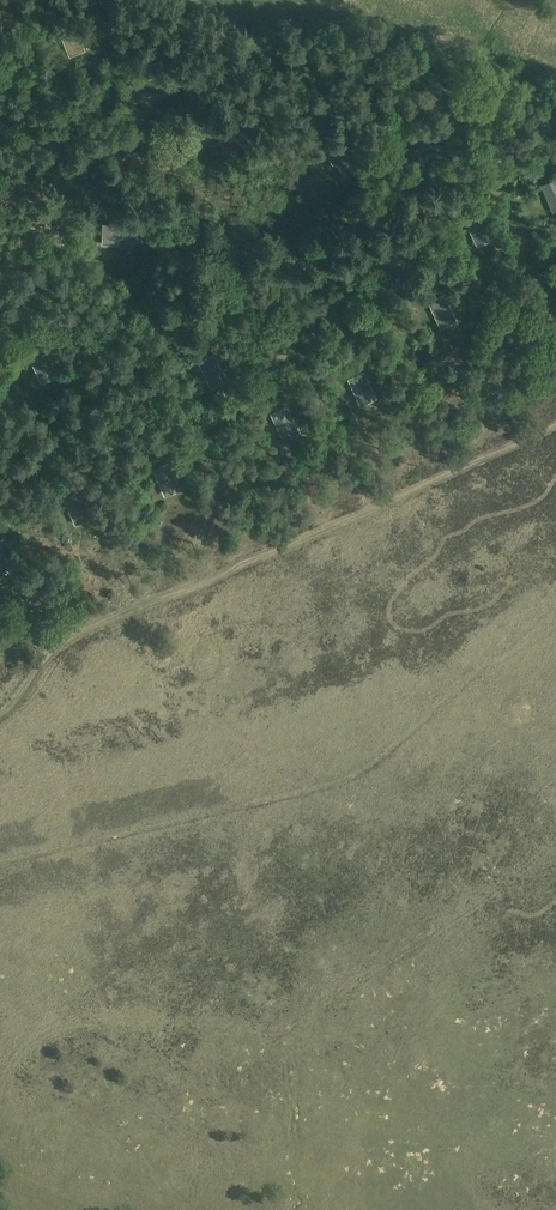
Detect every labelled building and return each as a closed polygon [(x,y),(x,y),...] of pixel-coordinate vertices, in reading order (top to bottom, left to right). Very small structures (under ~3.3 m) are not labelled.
[(359,168),(340,140),(324,152),(333,166),(336,164),(345,178),(359,168)] [(541,185),(550,208),(555,206),(555,179),(541,185)] [(492,239),(479,213),(464,219),(474,242),(482,238),(484,242),(492,239)] [(136,225),(102,224),(102,244),(118,244),(118,242),(135,242),(136,225)] [(455,321),(443,294),(427,302),(437,324),(446,321),(447,325),(455,321)] [(44,349),(28,356),(39,379),(47,376),(49,379),(56,376),(44,349)] [(226,380),(213,354),(198,362),(208,384),(216,381),(218,385),(226,380)] [(375,399),(363,372),(347,379),(358,401),(365,398),(367,402),(375,399)] [(298,433),(286,406),(270,413),(280,436),(289,432),(291,436),(298,433)] [(173,492),(179,489),(168,463),(152,471),(162,491),(171,488),(173,492)] [(16,564),(4,538),(0,539),(0,567),(7,564),(9,568),(16,564)]
